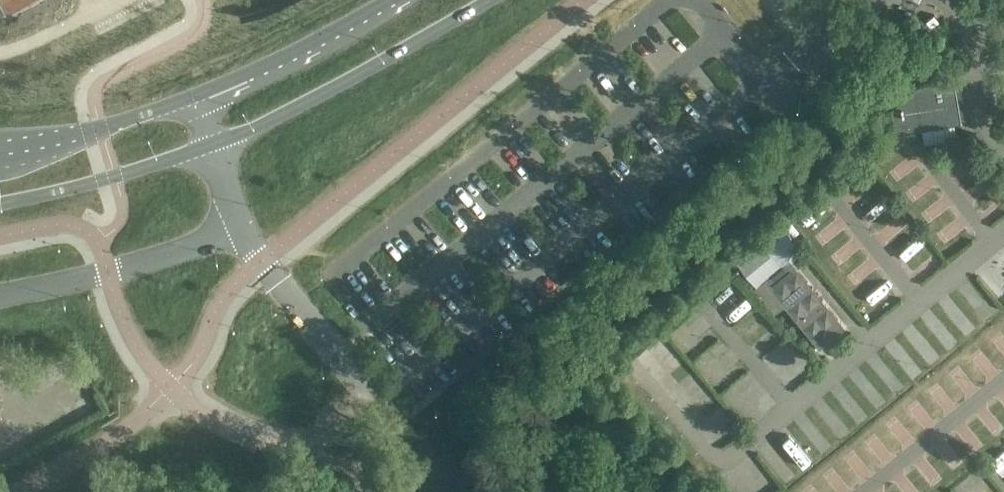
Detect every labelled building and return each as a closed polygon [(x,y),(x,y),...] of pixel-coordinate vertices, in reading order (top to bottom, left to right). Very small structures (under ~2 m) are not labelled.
[(936,48),(931,49),(936,63),(939,62),(948,60),(944,45),(936,48)] [(957,89),(955,80),(926,85),(918,86),(893,109),(894,112),(896,125),(897,133),(922,129),(955,123),(962,122),(957,89)] [(955,123),(922,129),(924,144),(957,139),(955,123)] [(788,218),(782,223),(794,236),(799,232),(788,218)] [(785,234),(770,247),(779,257),(795,244),(785,234)] [(758,242),(736,262),(757,286),(779,266),(758,242)] [(847,327),(791,259),(765,280),(785,305),(814,340),(820,348),(847,327)] [(804,491),(805,491),(825,491),(817,481),(804,491)]
